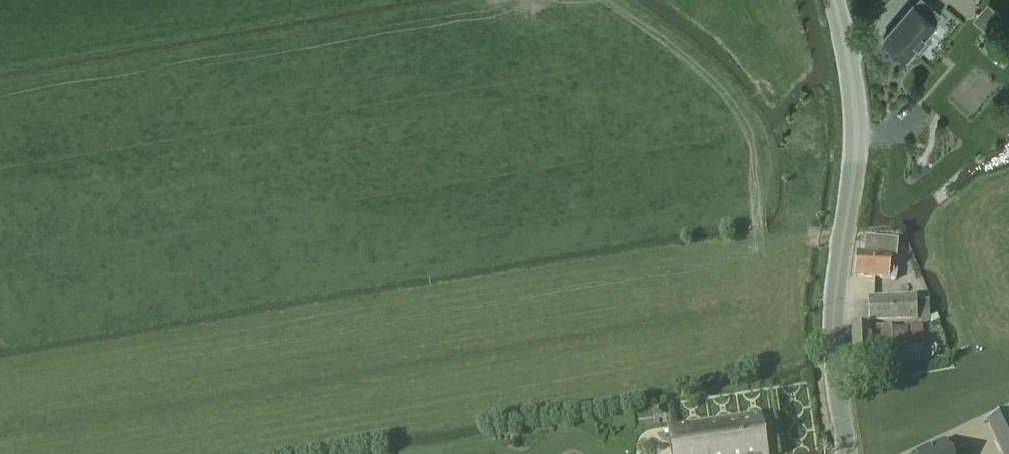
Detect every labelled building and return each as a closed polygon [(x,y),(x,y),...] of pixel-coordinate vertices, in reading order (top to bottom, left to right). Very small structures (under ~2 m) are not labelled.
[(884,37),(907,57),(916,47),(920,51),(932,37),(927,33),(936,22),(928,15),(934,8),(925,0),(917,0),(914,4),(913,3),(884,37)] [(859,253),(857,276),(889,279),(896,279),(896,273),(890,272),(891,257),(898,257),(899,240),(867,237),(865,254),(859,253)] [(917,297),(869,299),(870,323),(930,321),(929,301),(917,301),(917,297)] [(854,356),(872,356),(872,347),(892,347),(909,346),(909,343),(924,342),(923,324),(908,324),(908,328),(871,329),(853,329),(854,356)] [(988,422),(997,440),(1001,438),(1006,449),(1002,451),(1003,453),(1008,453),(1008,412),(988,422)] [(762,416),(669,430),(672,453),(768,453),(762,416)] [(945,442),(919,453),(950,453),(945,442)]
